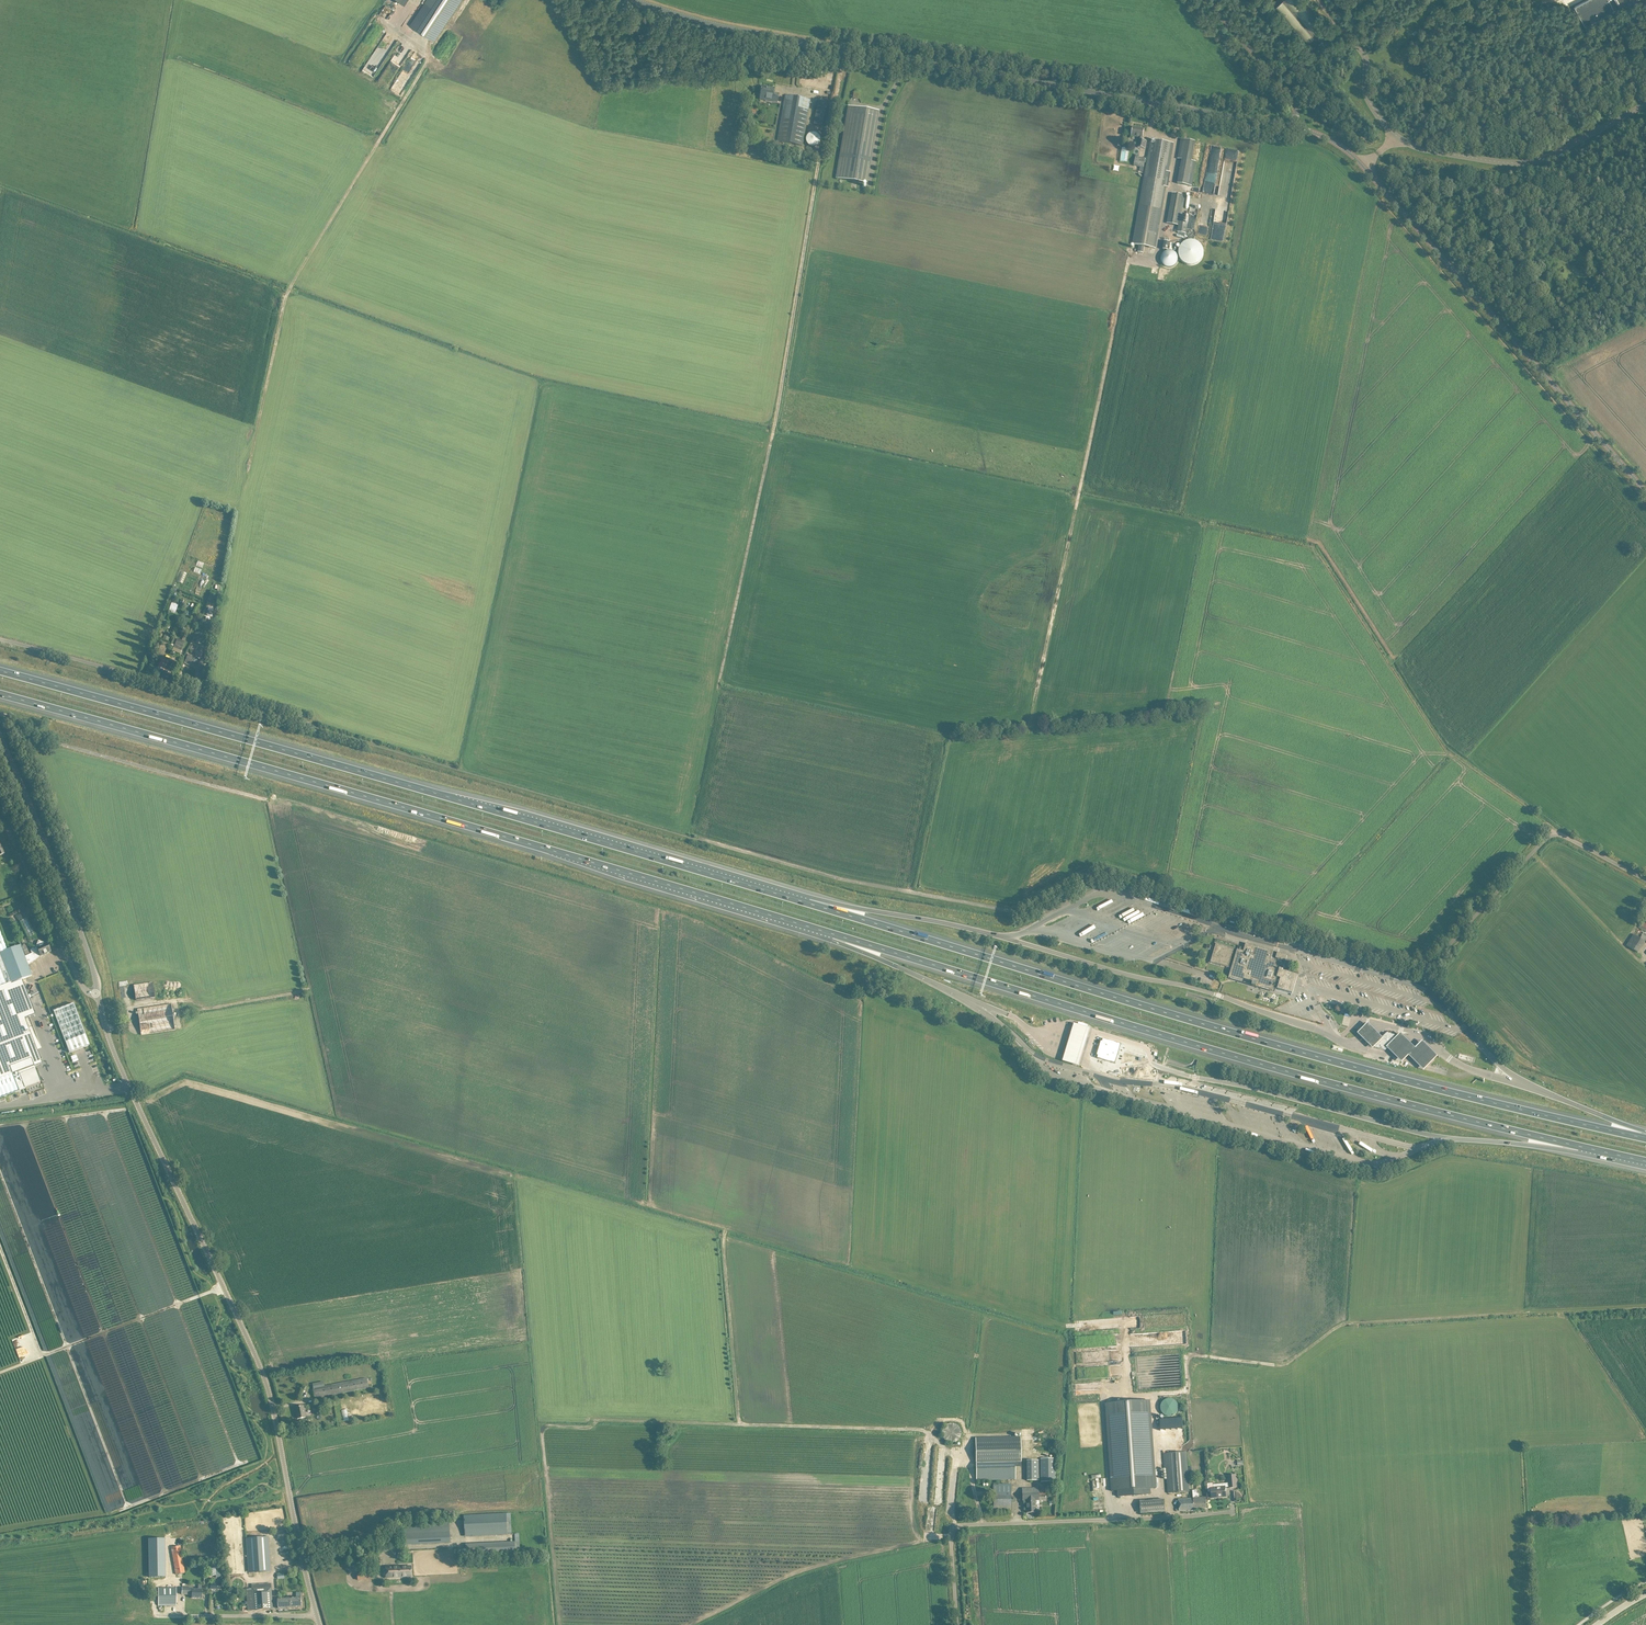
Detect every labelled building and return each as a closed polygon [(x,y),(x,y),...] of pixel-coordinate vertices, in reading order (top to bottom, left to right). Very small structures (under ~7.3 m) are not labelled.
[(412,23),(436,39),(461,0),(427,0),(412,23)] [(1585,26),(1620,7),(1622,6),(1634,0),(1587,0),(1575,6),(1585,26)] [(762,90),(760,96),(765,97),(764,100),(769,100),(769,98),(773,98),(772,101),(777,102),(779,94),(774,93),(775,89),(770,88),(769,89),(767,88),(767,87),(762,86),(762,89),(761,89),(761,90),(762,90)] [(854,90),(853,98),(859,99),(861,92),(854,90)] [(777,142),(797,145),(802,146),(811,100),(785,95),(777,142)] [(818,101),(814,124),(822,126),(826,102),(818,101)] [(836,178),(867,184),(879,111),(848,106),(836,178)] [(1144,129),(1133,127),(1131,136),(1139,137),(1138,148),(1145,149),(1146,141),(1142,140),(1142,138),(1143,138),(1144,129)] [(810,146),(813,147),(816,146),(818,144),(820,142),(820,139),(819,136),(818,134),(815,133),(813,133),(810,133),(808,135),(807,137),(806,140),(807,142),(808,145),(810,146)] [(1151,139),(1139,207),(1162,211),(1166,186),(1169,171),(1174,143),(1151,139)] [(1178,159),(1182,159),(1192,161),(1195,142),(1181,139),(1178,159)] [(1134,166),(1144,167),(1144,163),(1138,162),(1138,157),(1139,156),(1136,155),(1134,166)] [(1192,161),(1182,159),(1178,184),(1192,186),(1196,162),(1192,161)] [(1173,191),(1167,223),(1178,225),(1180,215),(1183,197),(1181,192),(1173,191)] [(1139,207),(1133,245),(1139,246),(1138,250),(1143,251),(1144,246),(1155,248),(1162,211),(1139,207)] [(1184,215),(1180,215),(1178,225),(1177,232),(1186,234),(1188,224),(1183,223),(1184,215)] [(1188,266),(1192,266),(1195,265),(1199,263),(1201,260),(1203,257),(1203,253),(1202,249),(1201,246),(1198,243),(1195,241),(1192,240),(1188,240),(1185,241),(1182,243),(1180,246),(1178,249),(1177,253),(1178,256),(1179,260),(1182,263),(1185,265),(1188,266)] [(1167,267),(1170,268),(1173,267),(1175,265),(1177,262),(1177,259),(1177,257),(1176,254),(1174,252),(1171,250),(1169,250),(1166,251),(1163,252),(1161,254),(1160,257),(1160,260),(1161,263),(1163,266),(1167,267)] [(185,643),(177,639),(172,652),(180,655),(185,643)] [(189,654),(187,657),(185,662),(187,663),(187,662),(197,666),(200,660),(189,654)] [(168,662),(166,662),(161,659),(157,668),(167,673),(169,668),(172,664),(168,662)] [(28,917),(26,912),(17,916),(19,922),(21,921),(27,918),(28,917)] [(27,918),(21,921),(28,937),(35,934),(33,930),(31,927),(27,918)] [(1645,942),(1639,938),(1633,935),(1626,945),(1638,953),(1645,942)] [(33,953),(25,957),(28,965),(36,959),(35,958),(40,955),(40,956),(50,952),(47,944),(45,944),(39,942),(37,948),(36,948),(32,950),(33,953)] [(1216,943),(1211,962),(1232,969),(1229,977),(1252,984),(1253,982),(1255,983),(1258,983),(1257,985),(1273,990),(1275,987),(1278,988),(1277,989),(1291,993),(1292,994),(1297,979),(1298,975),(1286,972),(1287,969),(1287,967),(1291,968),(1292,963),(1293,961),(1286,959),(1287,956),(1279,953),(1277,952),(1276,958),(1285,961),(1284,963),(1271,959),(1274,951),(1273,951),(1266,949),(1265,949),(1263,948),(1258,947),(1249,944),(1246,943),(1243,951),(1240,950),(1238,949),(1216,943)] [(0,953),(0,954),(11,982),(12,984),(21,980),(32,976),(28,965),(25,957),(20,945),(7,950),(0,953)] [(19,1091),(17,1086),(24,1084),(26,1089),(41,1083),(36,1069),(34,1070),(33,1068),(42,1064),(25,1019),(35,1015),(21,980),(12,984),(11,982),(0,954),(0,1098),(19,1091)] [(137,1007),(137,1008),(138,1008),(141,1029),(141,1030),(141,1029),(162,1026),(161,1018),(167,1017),(173,1061),(236,1051),(222,959),(159,968),(166,1012),(160,1012),(159,1004),(137,1008),(137,1007)] [(73,1004),(53,1011),(69,1053),(89,1045),(73,1004)] [(1362,1039),(1372,1049),(1382,1038),(1372,1028),(1367,1023),(1357,1034),(1362,1039)] [(1090,1028),(1073,1024),(1072,1026),(1065,1052),(1062,1061),(1079,1066),(1082,1057),(1089,1031),(1090,1028)] [(1387,1033),(1374,1046),(1375,1047),(1385,1050),(1398,1037),(1397,1036),(1387,1033)] [(1397,1037),(1386,1048),(1394,1056),(1401,1063),(1408,1056),(1423,1071),(1437,1057),(1428,1048),(1422,1041),(1414,1049),(1400,1034),(1397,1037)] [(1121,1044),(1103,1038),(1103,1042),(1099,1054),(1098,1054),(1097,1055),(1098,1055),(1097,1058),(1115,1064),(1121,1044)] [(1179,1354),(1135,1357),(1137,1390),(1181,1387),(1179,1354)] [(314,1388),(316,1398),(369,1388),(367,1378),(314,1388)] [(1167,1416),(1171,1416),(1173,1416),(1175,1414),(1177,1412),(1178,1410),(1179,1408),(1178,1404),(1177,1402),(1174,1399),(1171,1398),(1168,1399),(1165,1400),(1162,1402),(1161,1405),(1161,1409),(1162,1412),(1164,1414),(1167,1416)] [(1118,1491),(1118,1497),(1151,1494),(1151,1489),(1156,1488),(1150,1400),(1106,1403),(1113,1491),(1118,1491)] [(305,1406),(302,1406),(296,1407),(297,1412),(296,1412),(298,1419),(306,1417),(305,1410),(306,1409),(305,1406)] [(946,1441),(949,1442),(952,1443),(955,1442),(958,1441),(960,1438),(961,1435),(961,1432),(960,1428),(958,1425),(954,1423),(950,1423),(947,1424),(944,1426),(943,1429),(942,1432),(942,1436),(944,1439),(946,1441)] [(976,1439),(976,1475),(977,1480),(1015,1479),(1015,1467),(1021,1467),(1020,1438),(976,1439)] [(1164,1468),(1166,1468),(1188,1466),(1186,1451),(1163,1453),(1164,1468)] [(1041,1459),(1041,1482),(1056,1481),(1056,1458),(1041,1459)] [(1039,1481),(1038,1460),(1026,1460),(1027,1481),(1039,1481)] [(1188,1466),(1166,1468),(1168,1493),(1189,1492),(1188,1466)] [(1227,1476),(1228,1486),(1229,1488),(1237,1487),(1236,1475),(1227,1476)] [(1213,1488),(1213,1484),(1213,1483),(1207,1483),(1208,1492),(1211,1492),(1212,1498),(1226,1497),(1226,1491),(1226,1488),(1225,1488),(1225,1486),(1220,1487),(1220,1488),(1218,1489),(1218,1487),(1213,1488)] [(1011,1484),(993,1484),(994,1510),(1012,1510),(1011,1495),(1011,1484)] [(1022,1501),(1027,1500),(1035,1500),(1046,1500),(1046,1494),(1039,1494),(1039,1487),(1022,1488),(1022,1501)] [(1193,1498),(1179,1499),(1180,1511),(1194,1510),(1195,1510),(1195,1509),(1207,1508),(1206,1498),(1199,1498),(1199,1493),(1193,1494),(1193,1498)] [(1035,1500),(1027,1500),(1027,1513),(1035,1513),(1035,1500)] [(464,1516),(465,1529),(507,1527),(506,1513),(464,1516)] [(419,1532),(403,1533),(403,1545),(449,1542),(448,1530),(439,1531),(419,1532)] [(263,1537),(247,1538),(249,1572),(265,1571),(271,1571),(268,1537),(263,1537)] [(165,1577),(165,1539),(148,1539),(149,1577),(165,1577)] [(171,1547),(175,1569),(176,1574),(184,1573),(180,1546),(171,1547)] [(214,1565),(214,1567),(209,1568),(212,1576),(215,1575),(216,1578),(220,1577),(218,1564),(214,1565)] [(386,1566),(386,1578),(412,1576),(411,1566),(400,1567),(400,1566),(386,1566)] [(358,1571),(358,1580),(374,1579),(373,1571),(358,1571)] [(221,1589),(221,1581),(214,1580),(214,1584),(210,1584),(210,1589),(221,1589)] [(192,1589),(192,1595),(191,1598),(201,1598),(201,1593),(202,1585),(198,1585),(198,1589),(192,1589)] [(271,1587),(252,1588),(248,1588),(249,1611),(273,1609),(271,1587)] [(159,1588),(158,1600),(158,1606),(176,1606),(176,1604),(177,1588),(159,1588)] [(301,1597),(277,1599),(278,1603),(278,1609),(302,1607),(301,1597)]
